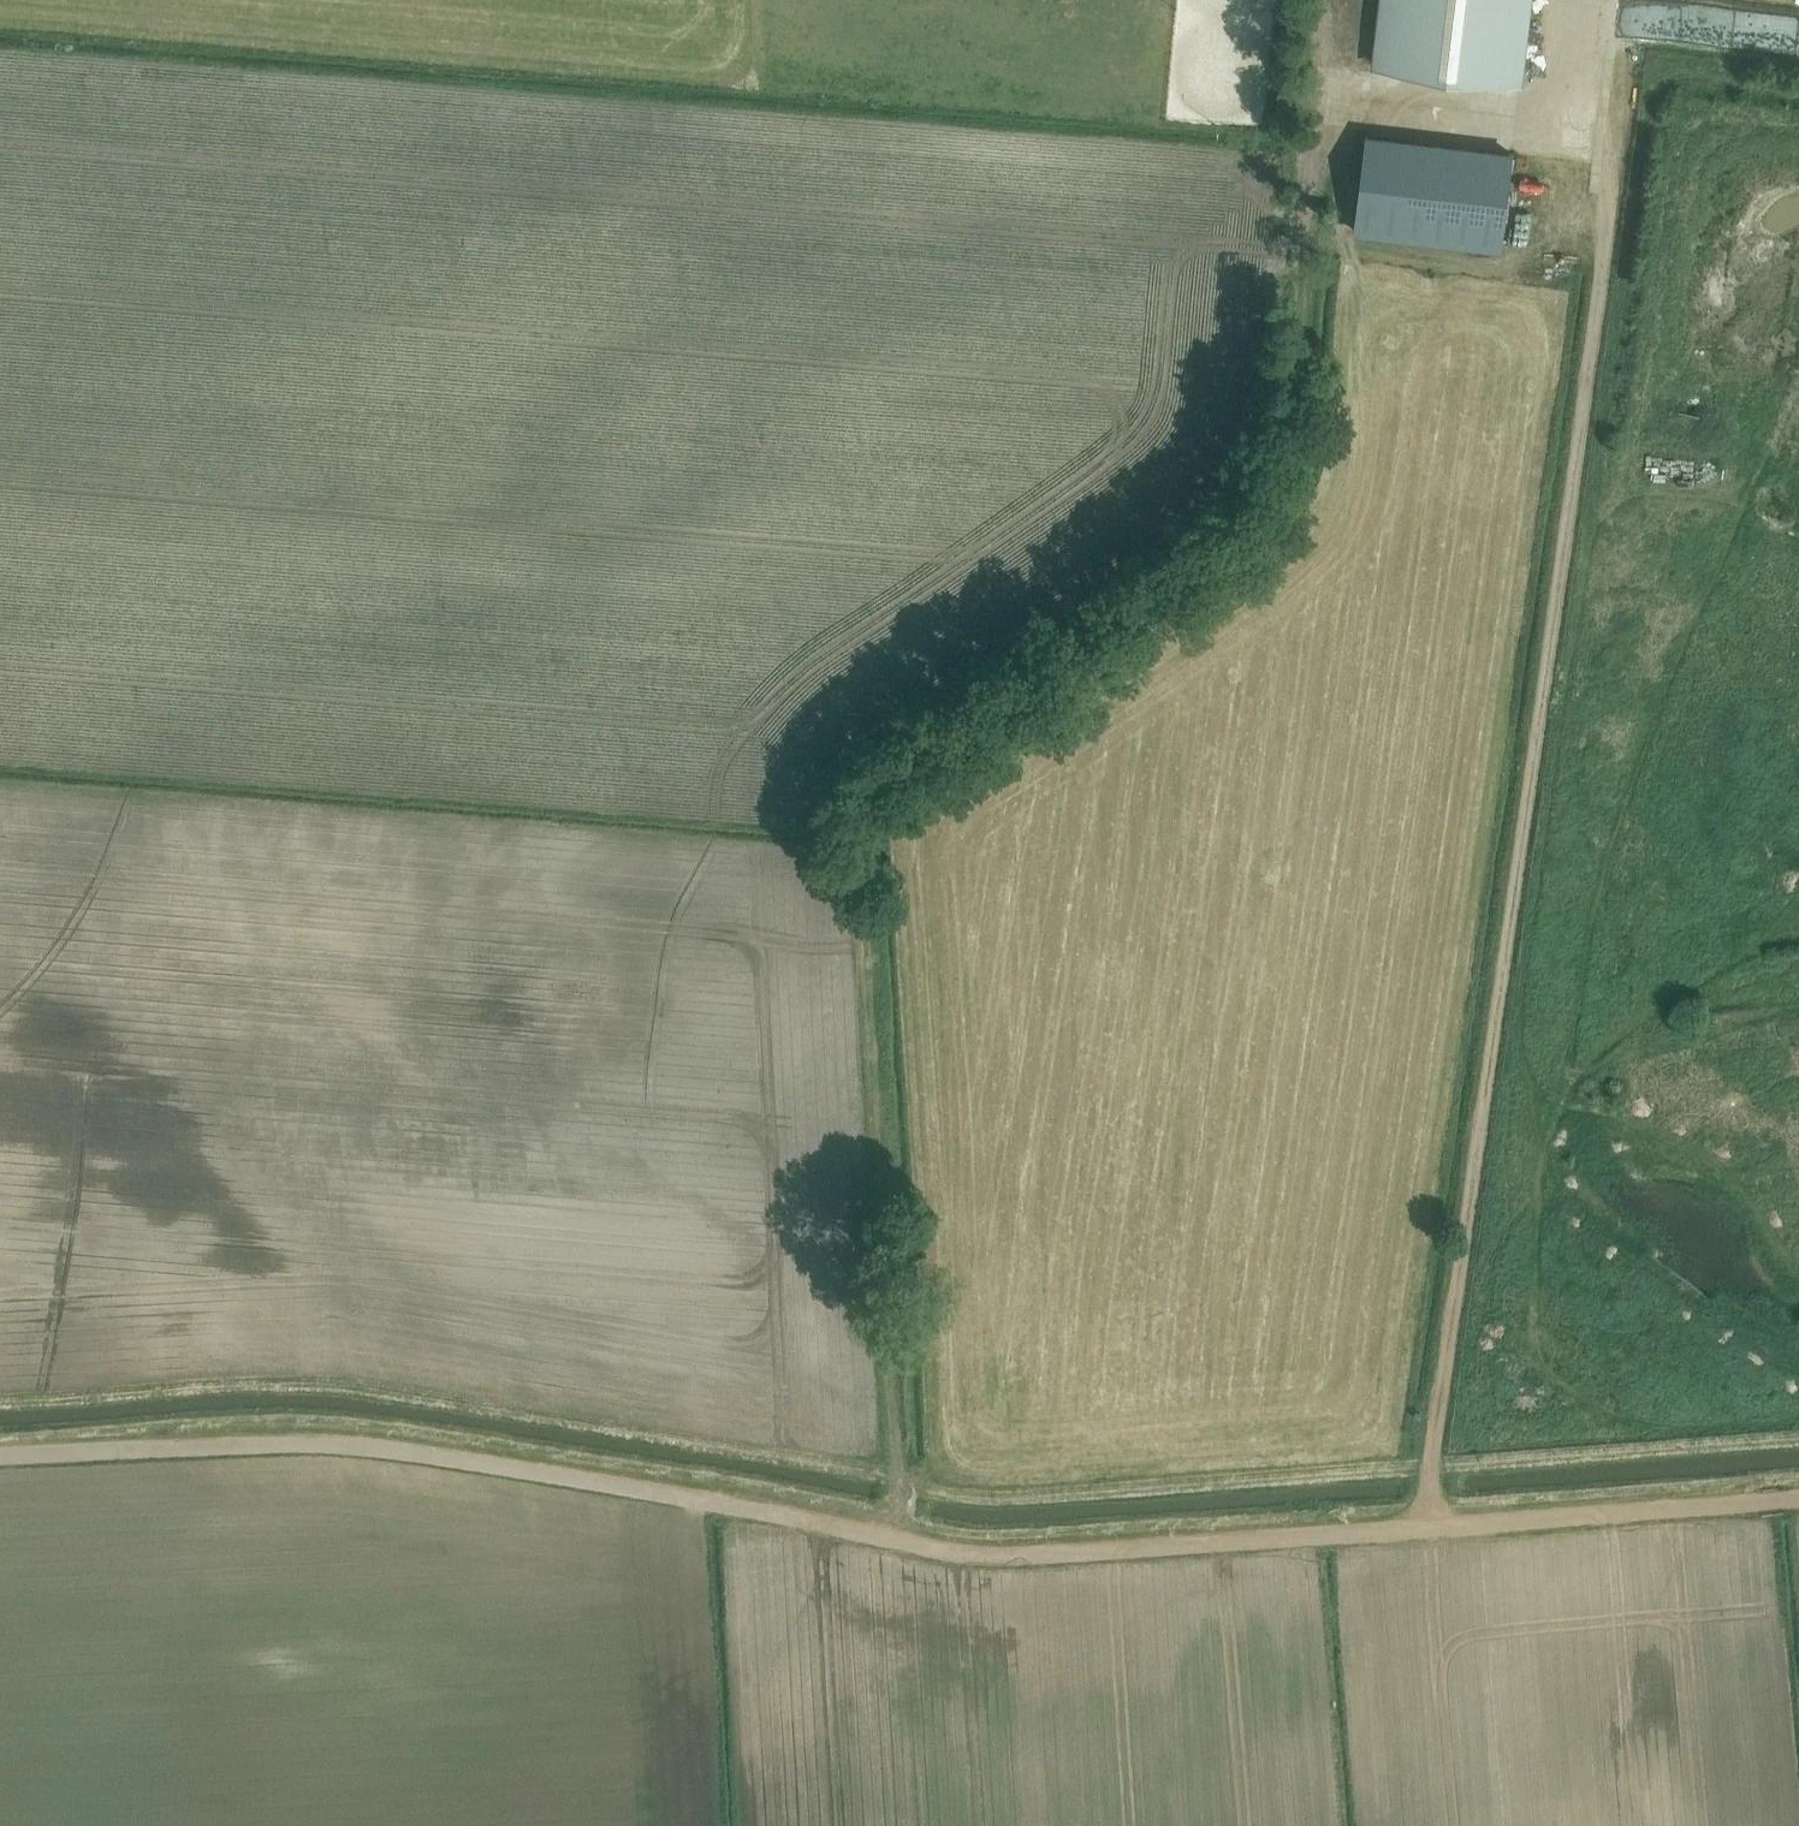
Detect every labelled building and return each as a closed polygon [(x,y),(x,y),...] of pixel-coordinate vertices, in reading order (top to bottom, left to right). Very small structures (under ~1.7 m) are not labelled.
[(1370,69),(1522,89),(1533,0),(1379,0),(1370,69)] [(1498,251),(1510,153),(1365,136),(1353,233),(1498,251)] [(1423,333),(1427,320),(1409,315),(1405,328),(1423,333)]
